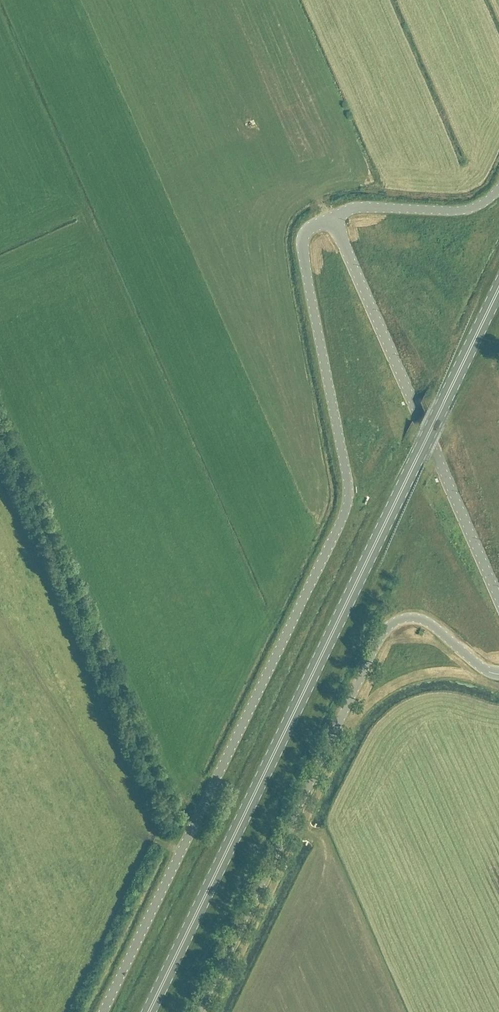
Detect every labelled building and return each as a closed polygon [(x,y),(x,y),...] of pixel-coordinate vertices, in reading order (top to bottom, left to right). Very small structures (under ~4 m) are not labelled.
[(493,419),(497,410),(492,408),(488,416),(493,419)]
